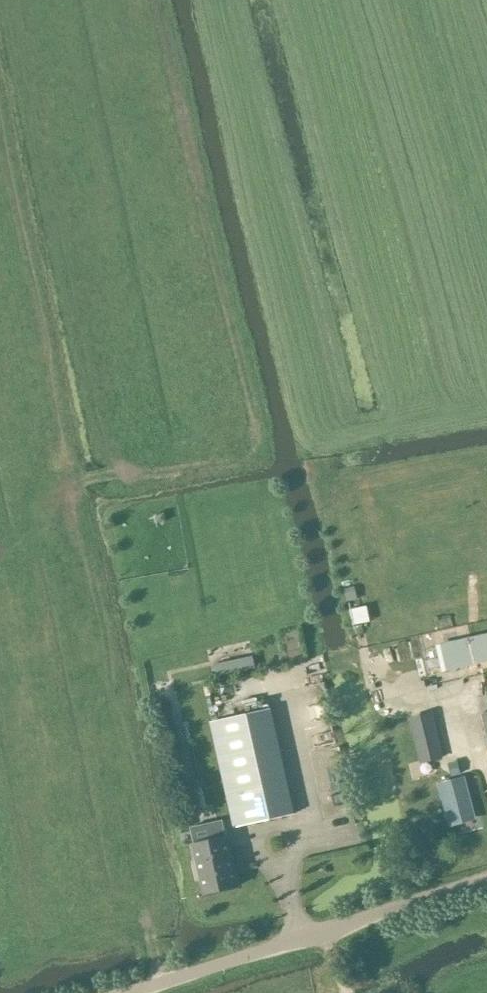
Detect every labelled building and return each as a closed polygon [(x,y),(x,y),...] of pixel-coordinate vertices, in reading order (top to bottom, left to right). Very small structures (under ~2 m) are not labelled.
[(439,644),(444,669),(486,660),(486,633),(439,644)] [(253,655),(214,664),(217,674),(217,677),(256,668),(256,667),(253,655)] [(235,826),(284,815),(261,711),(212,722),(235,826)] [(458,759),(448,761),(451,774),(461,772),(458,759)] [(463,773),(438,779),(449,825),(474,819),(463,773)] [(198,859),(193,860),(197,878),(202,877),(205,893),(239,886),(228,836),(227,836),(226,837),(225,829),(212,832),(214,839),(195,844),(194,844),(198,859)]
